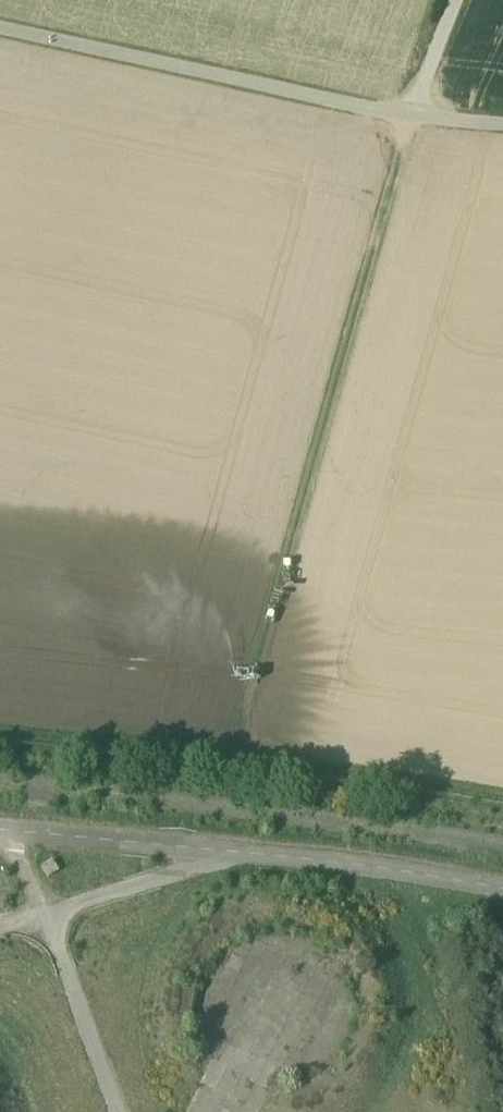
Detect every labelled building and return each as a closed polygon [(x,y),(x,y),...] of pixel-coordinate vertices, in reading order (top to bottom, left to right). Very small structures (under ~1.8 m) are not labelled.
[(42,868),(48,878),(58,871),(52,861),(42,868)]
